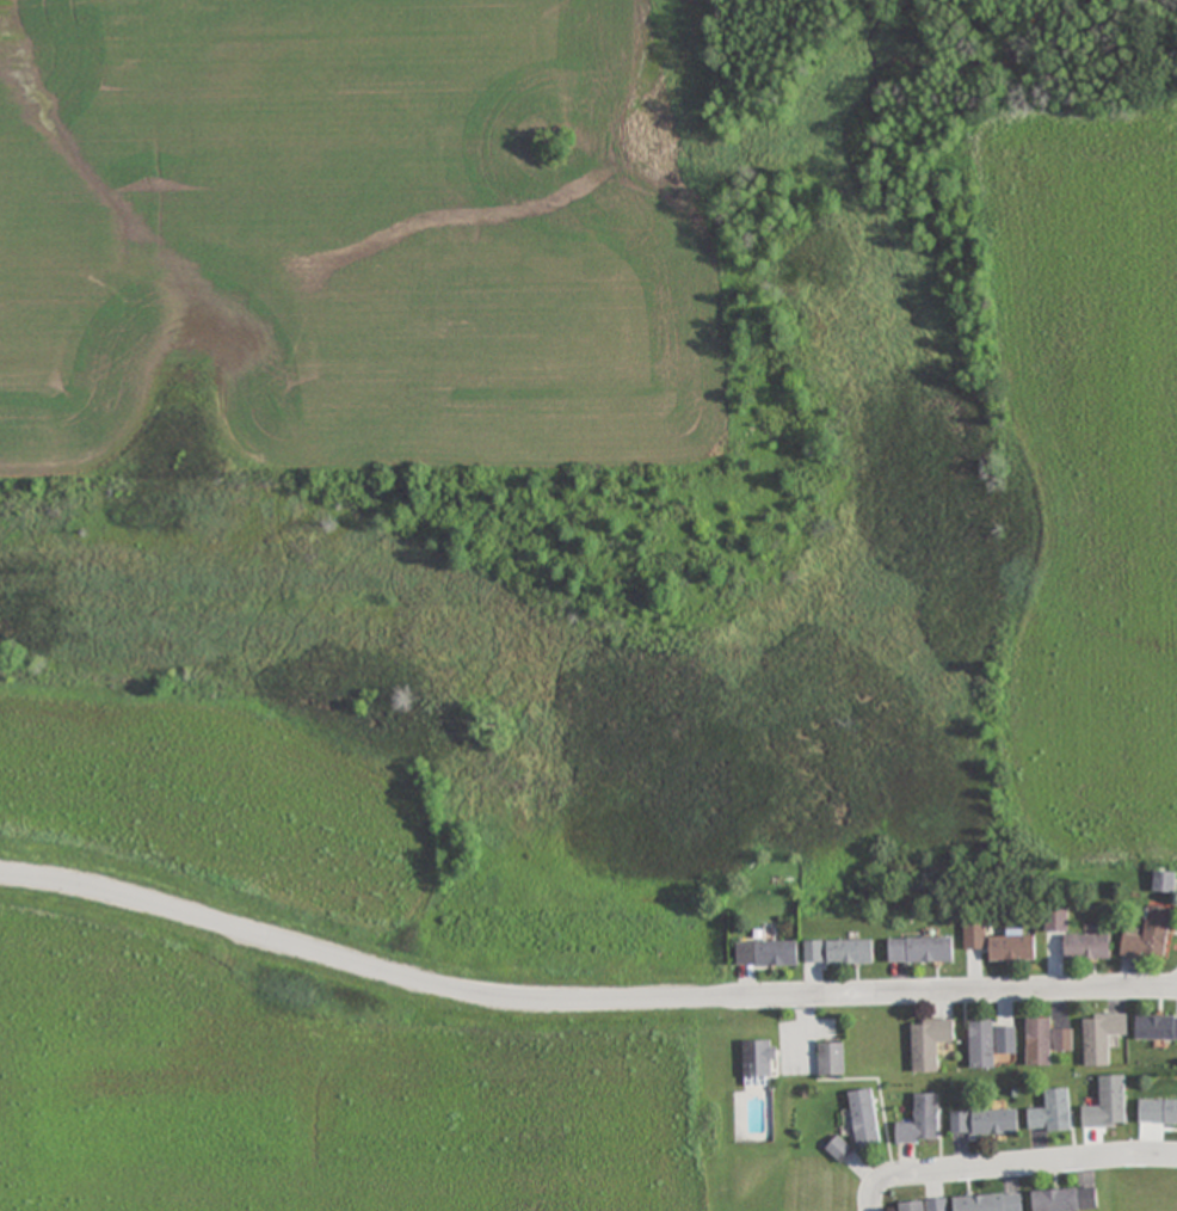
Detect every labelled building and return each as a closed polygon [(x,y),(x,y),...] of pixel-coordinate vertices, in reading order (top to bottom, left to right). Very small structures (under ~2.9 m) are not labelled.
[(1175,872),(1154,871),(1153,891),(1174,892),(1175,872)] [(1172,907),(1147,904),(1144,933),(1124,931),(1121,956),(1165,962),(1172,907)] [(1046,910),(1046,932),(1068,932),(1068,910),(1046,910)] [(986,949),(986,921),(965,921),(965,949),(986,949)] [(990,961),(1036,961),(1036,935),(990,935),(990,961)] [(1110,935),(1065,935),(1065,960),(1110,960),(1110,935)] [(954,963),(954,937),(889,937),(889,963),(954,963)] [(824,940),(805,940),(805,964),(824,964),(824,940)] [(874,965),(873,940),(828,940),(828,965),(874,965)] [(737,942),(737,967),(798,967),(798,942),(737,942)] [(1127,1014),(1084,1014),(1084,1066),(1111,1066),(1111,1039),(1127,1039),(1127,1014)] [(1176,1040),(1176,1016),(1135,1016),(1135,1040),(1176,1040)] [(1051,1051),(1073,1051),(1073,1029),(1051,1029),(1051,1018),(1027,1018),(1027,1065),(1051,1065),(1051,1051)] [(994,1019),(969,1019),(969,1068),(994,1068),(994,1054),(1016,1054),(1016,1028),(994,1028),(994,1019)] [(954,1020),(912,1020),(912,1072),(940,1072),(939,1045),(954,1045),(954,1020)] [(743,1041),(743,1078),(775,1078),(775,1041),(743,1041)] [(844,1043),(818,1043),(818,1075),(844,1075),(844,1043)] [(1126,1127),(1126,1075),(1097,1076),(1097,1103),(1082,1103),(1082,1127),(1126,1127)] [(1069,1088),(1045,1089),(1046,1107),(1028,1108),(1029,1132),(1071,1130),(1069,1088)] [(857,1149),(880,1145),(872,1089),(849,1092),(857,1149)] [(938,1093),(914,1093),(914,1122),(897,1122),(897,1142),(938,1142),(938,1093)] [(1176,1125),(1176,1099),(1139,1099),(1139,1125),(1176,1125)] [(1018,1110),(951,1110),(951,1135),(1018,1134),(1018,1110)] [(826,1149),(841,1163),(854,1150),(839,1135),(826,1149)] [(1097,1210),(1096,1187),(1032,1190),(1033,1210),(1087,1210),(1097,1210)] [(1022,1193),(953,1196),(954,1210),(1023,1210),(1022,1193)] [(947,1198),(925,1200),(899,1202),(900,1210),(948,1210),(947,1198)]
